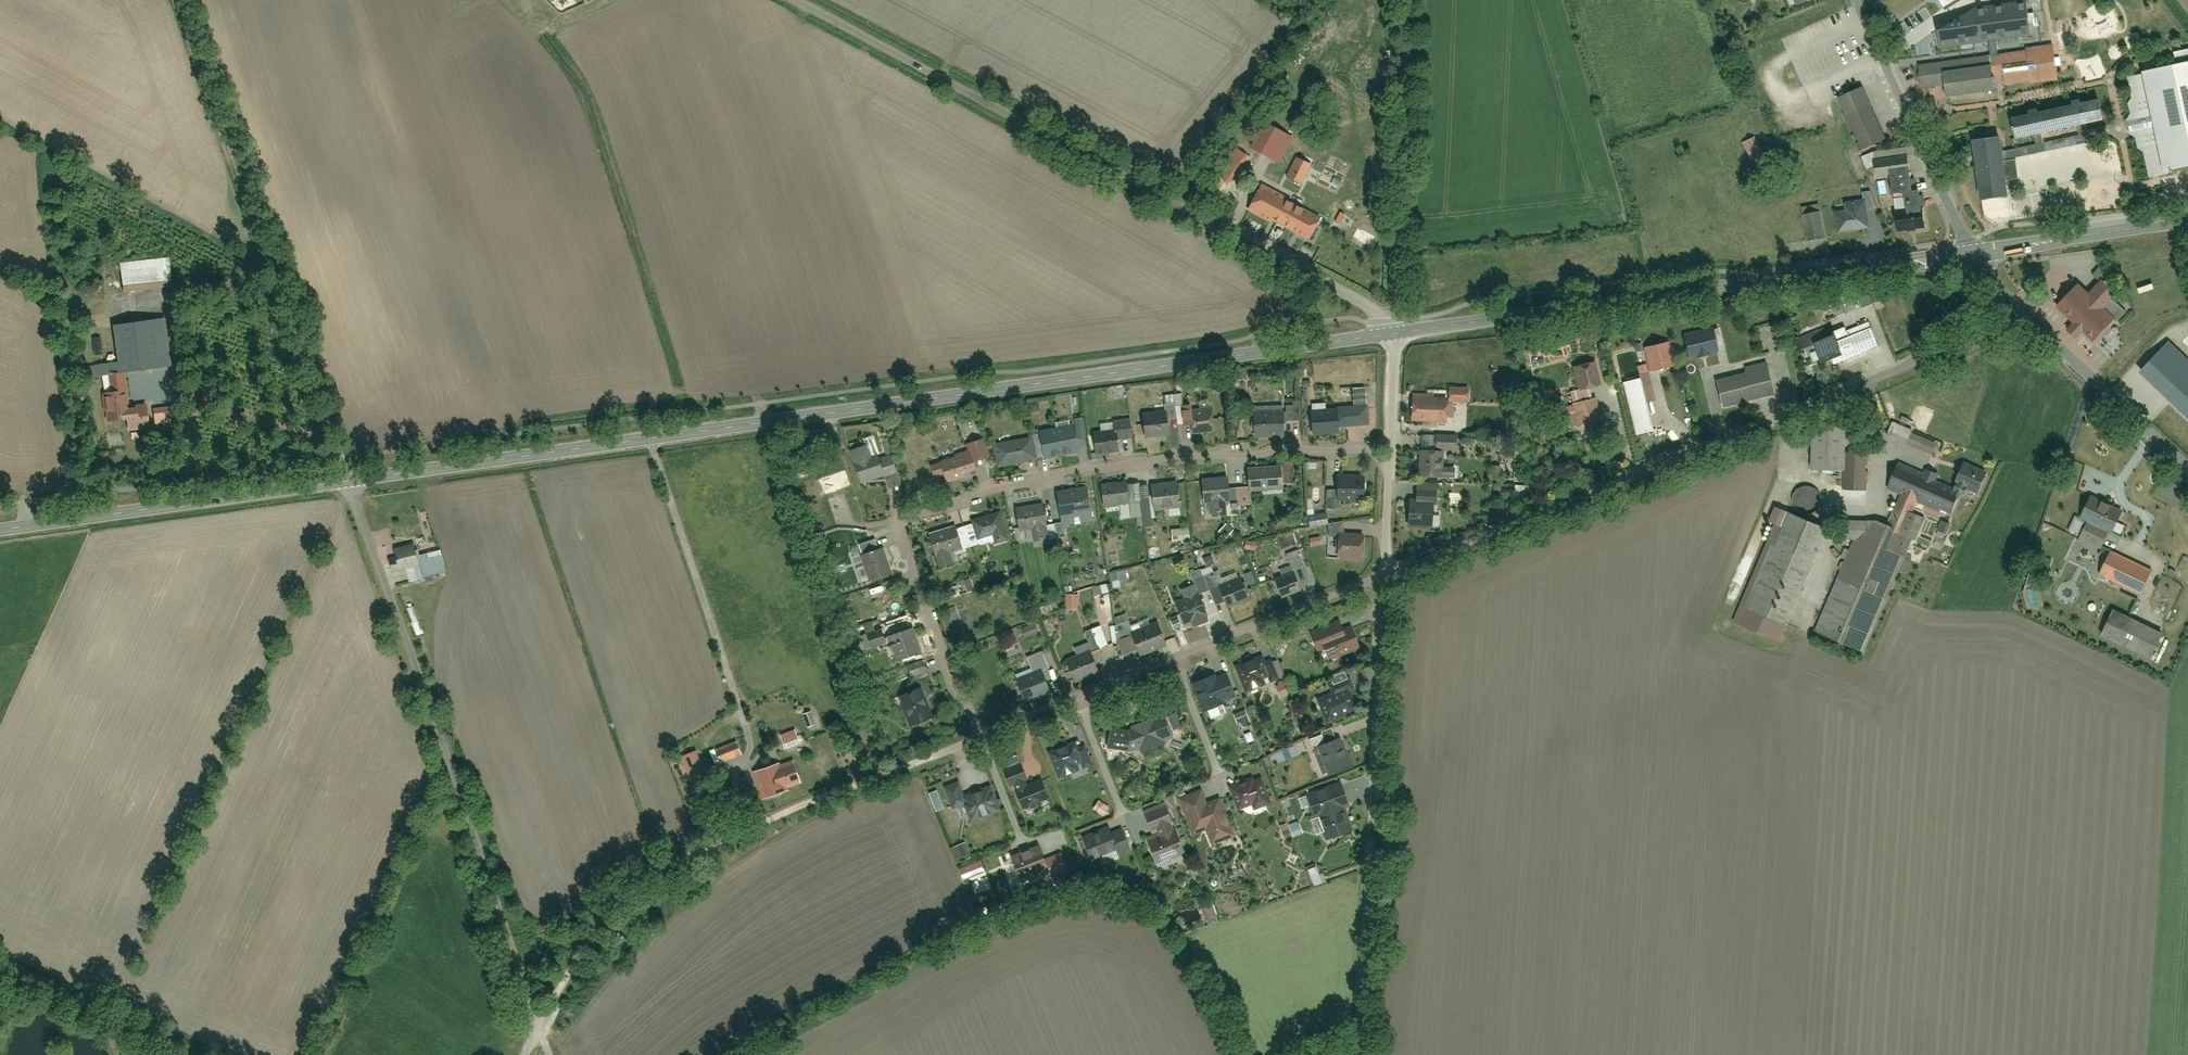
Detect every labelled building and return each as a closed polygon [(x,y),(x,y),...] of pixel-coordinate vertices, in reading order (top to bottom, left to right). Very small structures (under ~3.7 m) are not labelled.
[(1939,30),(1941,48),(2030,35),(2025,1),(1984,6),(1939,30)] [(2000,53),(2006,87),(2061,78),(2055,44),(2000,53)] [(1915,61),(1920,90),(1946,86),(1948,96),(1996,88),(1991,58),(1954,65),(1952,54),(1915,61)] [(2187,166),(2187,63),(2131,74),(2128,120),(2130,134),(2135,136),(2138,149),(2144,149),(2149,173),(2187,166)] [(1868,88),(1839,100),(1861,153),(1890,141),(1868,88)] [(2011,112),(2017,140),(2104,121),(2097,93),(2011,112)] [(1265,122),(1250,149),(1278,164),(1293,138),(1265,122)] [(1971,140),(1978,197),(2010,194),(2008,181),(2019,179),(2017,160),(2006,161),(2003,136),(1971,140)] [(1874,151),(1876,180),(1914,177),(1912,148),(1874,151)] [(1219,169),(1230,176),(1244,156),(1233,149),(1219,169)] [(1295,158),(1287,177),(1305,185),(1313,165),(1295,158)] [(1262,184),(1248,213),(1305,240),(1319,211),(1262,184)] [(1897,208),(1898,231),(1928,230),(1927,213),(1928,213),(1927,207),(1927,192),(1908,193),(1908,208),(1897,208)] [(1836,211),(1838,232),(1869,228),(1866,200),(1846,202),(1847,210),(1836,211)] [(1824,211),(1802,215),(1807,242),(1828,239),(1824,211)] [(123,263),(125,294),(172,290),(169,260),(123,263)] [(2126,338),(2116,328),(2129,313),(2115,301),(2119,297),(2100,280),(2090,291),(2079,282),(2057,307),(2097,342),(2093,347),(2107,360),(2126,338)] [(165,320),(113,327),(120,373),(171,366),(165,320)] [(1814,342),(1824,365),(1878,344),(1869,320),(1814,342)] [(97,366),(115,363),(109,330),(91,333),(97,366)] [(1685,335),(1689,357),(1721,352),(1717,330),(1685,335)] [(2187,419),(2187,357),(2170,340),(2139,371),(2169,400),(2187,419)] [(1646,346),(1648,370),(1672,368),(1670,344),(1646,346)] [(1574,366),(1580,392),(1599,388),(1594,362),(1574,366)] [(1716,378),(1723,407),(1776,395),(1770,366),(1716,378)] [(104,393),(108,424),(129,422),(125,390),(123,391),(121,376),(108,377),(110,392),(104,393)] [(1645,380),(1621,385),(1632,436),(1656,431),(1645,380)] [(1212,382),(1212,394),(1228,394),(1227,381),(1212,382)] [(1452,389),(1453,403),(1470,402),(1469,388),(1452,389)] [(1415,395),(1415,421),(1448,421),(1447,394),(1415,395)] [(1165,395),(1164,408),(1173,408),(1173,395),(1165,395)] [(1575,403),(1577,426),(1601,424),(1599,400),(1575,403)] [(1343,404),(1343,425),(1366,424),(1365,404),(1343,404)] [(1214,413),(1194,414),(1194,406),(1177,407),(1178,425),(1190,424),(1191,435),(1215,434),(1214,413)] [(1255,406),(1255,436),(1288,436),(1288,407),(1255,406)] [(1312,409),(1311,435),(1339,435),(1340,409),(1312,409)] [(1143,417),(1145,438),(1170,437),(1168,415),(1143,417)] [(1890,423),(1884,440),(1932,457),(1938,439),(1890,423)] [(1846,506),(1867,506),(1867,453),(1849,453),(1849,424),(1814,424),(1814,472),(1846,472),(1846,506)] [(1041,433),(1046,456),(1078,450),(1073,426),(1041,433)] [(1093,434),(1096,455),(1124,452),(1121,431),(1093,434)] [(1000,444),(1004,467),(1035,462),(1031,438),(1000,444)] [(984,441),(968,444),(970,455),(951,459),(951,457),(929,461),(932,479),(947,475),(949,485),(979,479),(976,463),(988,461),(984,441)] [(891,456),(881,458),(877,442),(848,451),(857,484),(886,476),(886,474),(896,471),(891,456)] [(1422,454),(1421,475),(1448,476),(1448,467),(1444,466),(1445,455),(1422,454)] [(1887,492),(1901,497),(1894,514),(1842,515),(1843,541),(1857,540),(1819,632),(1862,650),(1922,504),(1950,514),(1958,490),(1978,498),(1988,471),(1963,461),(1956,480),(1899,460),(1887,492)] [(1250,467),(1251,492),(1284,491),(1283,466),(1250,467)] [(1338,474),(1340,500),(1366,498),(1365,472),(1338,474)] [(1100,486),(1104,509),(1129,504),(1125,481),(1100,486)] [(1227,514),(1226,504),(1230,504),(1228,483),(1209,484),(1210,505),(1213,505),(1213,515),(1227,514)] [(1130,486),(1132,518),(1143,517),(1141,485),(1130,486)] [(1236,487),(1238,508),(1249,507),(1248,486),(1236,487)] [(1793,498),(1794,506),(1797,511),(1806,515),(1817,511),(1822,504),(1820,492),(1813,487),(1803,486),(1796,491),(1793,498)] [(1150,488),(1150,515),(1180,514),(1180,487),(1150,488)] [(1059,493),(1062,519),(1090,516),(1087,489),(1059,493)] [(2084,615),(2103,576),(2142,596),(2158,564),(2115,544),(2112,550),(2101,544),(2108,530),(2114,533),(2126,509),(2094,493),(2081,517),(2090,521),(2083,535),(2063,526),(2048,555),(2077,569),(2060,603),(2084,615)] [(1409,500),(1409,524),(1430,524),(1430,500),(1409,500)] [(1015,504),(1018,532),(1033,530),(1035,542),(1047,541),(1045,529),(1048,529),(1045,501),(1015,504)] [(992,541),(992,537),(1009,532),(1002,506),(971,514),(973,524),(965,524),(966,547),(992,541)] [(1781,510),(1738,616),(1782,635),(1826,528),(1781,510)] [(1308,515),(1309,528),(1328,527),(1327,514),(1308,515)] [(1049,522),(1051,540),(1064,538),(1062,521),(1049,522)] [(929,533),(936,557),(962,550),(955,525),(929,533)] [(1172,530),(1172,542),(1188,542),(1188,530),(1172,530)] [(1339,539),(1339,559),(1363,558),(1362,538),(1339,539)] [(415,568),(418,580),(447,573),(440,550),(418,556),(416,546),(390,552),(395,572),(415,568)] [(860,555),(869,582),(893,574),(884,547),(860,555)] [(1298,548),(1285,552),(1291,567),(1304,563),(1298,548)] [(1110,573),(1112,584),(1128,580),(1126,569),(1110,573)] [(1202,570),(1191,574),(1199,593),(1210,589),(1202,570)] [(1218,571),(1207,575),(1211,587),(1222,583),(1218,571)] [(1273,582),(1278,594),(1300,587),(1296,574),(1273,582)] [(961,579),(962,594),(974,594),(973,579),(961,579)] [(1220,588),(1225,605),(1250,597),(1244,580),(1220,588)] [(1203,597),(1195,600),(1191,587),(1181,591),(1186,603),(1177,606),(1183,623),(1209,613),(1203,597)] [(1065,595),(1066,612),(1079,611),(1078,594),(1065,595)] [(2119,602),(2103,637),(2153,660),(2169,625),(2119,602)] [(1118,641),(1124,654),(1135,649),(1131,639),(1133,638),(1138,651),(1164,640),(1156,621),(1133,631),(1126,615),(1113,620),(1122,639),(1118,641)] [(1021,629),(1024,638),(1040,632),(1036,623),(1021,629)] [(1311,633),(1318,652),(1326,649),(1331,662),(1361,651),(1355,633),(1345,637),(1340,623),(1311,633)] [(886,636),(896,666),(926,656),(916,626),(886,636)] [(1095,648),(1107,645),(1104,628),(1092,631),(1095,648)] [(1068,660),(1075,678),(1100,668),(1092,650),(1068,660)] [(1028,656),(1033,670),(1049,665),(1045,651),(1028,656)] [(1239,675),(1249,694),(1272,683),(1263,664),(1239,675)] [(1193,682),(1200,700),(1227,689),(1220,671),(1193,682)] [(1017,684),(1023,700),(1050,691),(1044,675),(1017,684)] [(1356,712),(1351,694),(1353,693),(1349,683),(1332,688),(1333,693),(1318,698),(1326,722),(1356,712)] [(897,698),(908,730),(932,722),(922,690),(897,698)] [(1205,705),(1211,719),(1227,712),(1221,699),(1205,705)] [(1235,717),(1239,727),(1249,722),(1245,712),(1235,717)] [(1136,752),(1137,754),(1173,740),(1164,715),(1131,728),(1110,726),(1107,749),(1136,752)] [(782,735),(786,748),(800,743),(796,730),(782,735)] [(1341,738),(1318,749),(1330,775),(1353,765),(1341,738)] [(717,752),(724,766),(744,757),(738,743),(717,752)] [(1275,756),(1278,764),(1299,756),(1296,748),(1275,756)] [(699,750),(681,757),(697,799),(715,792),(699,750)] [(1054,761),(1062,781),(1087,770),(1079,751),(1054,761)] [(802,782),(794,759),(780,763),(779,761),(753,771),(763,799),(789,790),(788,787),(802,782)] [(1002,771),(1008,788),(1029,781),(1023,764),(1002,771)] [(1232,790),(1240,811),(1252,807),(1254,813),(1269,808),(1267,802),(1268,802),(1261,780),(1232,790)] [(1040,781),(1022,788),(1030,809),(1048,802),(1040,781)] [(952,811),(960,808),(965,822),(988,813),(982,798),(967,804),(960,784),(944,791),(952,811)] [(1320,820),(1328,841),(1355,832),(1347,810),(1352,808),(1344,784),(1309,797),(1318,821),(1320,820)] [(1204,790),(1178,800),(1191,835),(1204,830),(1210,847),(1235,838),(1222,802),(1210,807),(1204,790)] [(936,791),(928,794),(935,812),(943,809),(936,791)] [(1145,812),(1151,833),(1174,827),(1168,806),(1145,812)] [(1290,825),(1294,838),(1304,834),(1300,822),(1290,825)] [(1089,838),(1096,858),(1131,846),(1124,826),(1089,838)] [(1150,841),(1157,864),(1186,854),(1179,832),(1150,841)] [(1016,863),(1022,878),(1049,866),(1043,852),(1016,863)] [(967,869),(971,878),(983,873),(979,864),(967,869)] [(1307,872),(1314,888),(1326,884),(1320,867),(1307,872)] [(1200,909),(1206,921),(1216,916),(1211,904),(1200,909)]
